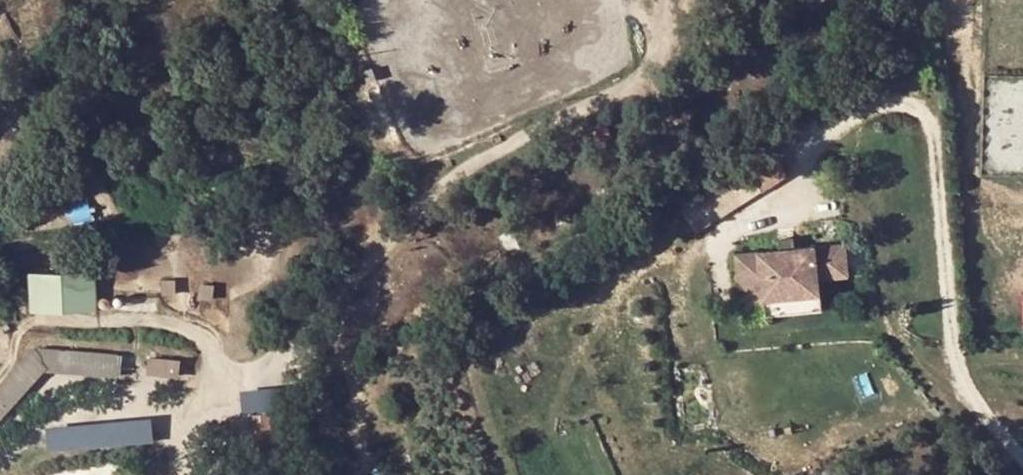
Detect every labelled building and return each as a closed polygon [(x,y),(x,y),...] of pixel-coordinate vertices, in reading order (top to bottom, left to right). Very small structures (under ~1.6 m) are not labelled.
[(781,236),(782,246),(798,245),(796,234),(781,236)] [(820,276),(851,273),(848,241),(798,245),(782,246),(738,250),(742,298),(754,297),(822,291),(820,276)] [(34,269),(34,310),(102,309),(102,268),(34,269)] [(755,313),(824,307),(822,291),(754,297),(755,313)] [(40,366),(45,371),(55,372),(55,365),(55,351),(34,349),(30,354),(40,366)] [(117,371),(118,357),(55,351),(55,365),(117,371)] [(0,385),(0,407),(40,366),(30,354),(0,385)] [(182,373),(183,360),(154,358),(153,371),(182,373)] [(55,372),(116,378),(117,371),(55,365),(55,372)] [(45,371),(40,366),(0,407),(0,418),(45,371)] [(275,406),(274,385),(245,387),(246,408),(275,406)] [(51,423),(52,448),(157,441),(156,416),(51,423)] [(912,442),(914,453),(922,451),(920,441),(912,442)]
